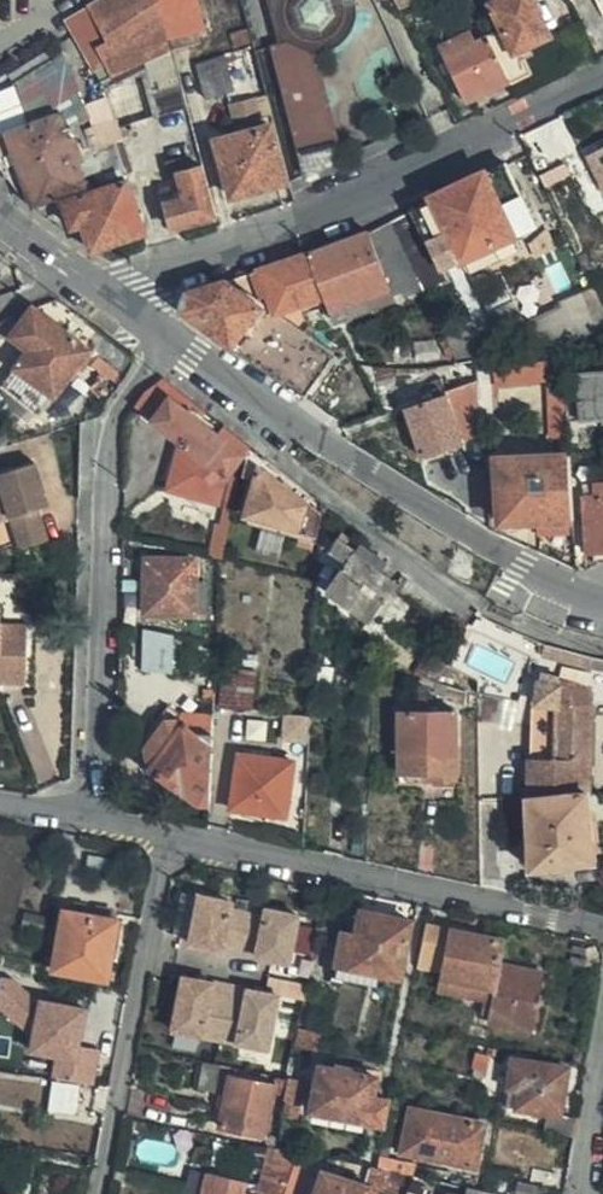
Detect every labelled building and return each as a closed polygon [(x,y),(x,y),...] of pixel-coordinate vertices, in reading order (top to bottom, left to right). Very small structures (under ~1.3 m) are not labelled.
[(172,51),(201,45),(198,34),(207,32),(198,0),(101,0),(66,20),(96,73),(105,67),(114,85),(148,69),(158,118),(188,110),(172,51)] [(277,37),(356,3),(355,0),(267,0),(277,37)] [(400,11),(418,3),(417,0),(395,0),(400,11)] [(488,2),(480,6),(486,18),(493,14),(502,30),(486,37),(509,85),(531,75),(520,51),(549,36),(531,0),(487,0),(488,2)] [(356,3),(277,37),(279,47),(271,48),(305,179),(342,160),(312,51),(326,50),(334,47),(342,42),(350,32),(356,20),(357,5),(356,3)] [(441,30),(447,42),(468,32),(461,20),(441,30)] [(473,43),(486,37),(481,26),(468,32),(473,43)] [(465,105),(509,85),(486,37),(473,43),(468,32),(447,42),(438,46),(465,105)] [(86,189),(77,163),(82,161),(75,139),(69,141),(60,120),(83,109),(75,95),(82,91),(65,57),(14,87),(35,123),(0,137),(0,166),(22,200),(34,208),(86,189)] [(225,57),(195,66),(204,100),(234,93),(225,57)] [(273,117),(267,96),(256,99),(262,118),(273,117)] [(262,118),(256,99),(237,104),(228,106),(233,127),(262,118)] [(230,199),(235,198),(285,184),(269,125),(235,135),(213,141),(230,199)] [(178,176),(187,173),(183,158),(163,162),(167,179),(178,176)] [(217,218),(203,167),(187,173),(178,176),(180,184),(183,197),(165,204),(172,230),(217,218)] [(408,215),(392,223),(423,292),(447,281),(442,272),(463,262),(516,237),(536,228),(509,167),(488,178),(408,215)] [(135,208),(126,182),(98,191),(105,217),(135,208)] [(161,189),(165,204),(183,197),(180,184),(161,189)] [(105,217),(98,191),(62,201),(70,228),(82,224),(105,217)] [(82,224),(91,249),(143,234),(135,208),(105,217),(82,224)] [(312,254),(330,306),(337,324),(337,325),(407,299),(423,292),(392,223),(370,235),(312,254)] [(522,252),(516,237),(463,262),(470,276),(522,252)] [(306,314),(330,306),(312,254),(261,272),(229,283),(254,303),(270,296),(279,316),(307,333),(311,327),(306,314)] [(303,338),(307,333),(279,316),(270,296),(254,303),(229,283),(189,296),(185,312),(306,400),(335,360),(303,338)] [(516,307),(446,340),(455,360),(536,351),(516,307)] [(94,354),(32,309),(10,337),(30,351),(1,387),(40,415),(75,367),(82,373),(94,354)] [(318,332),(311,327),(307,333),(314,338),(318,332)] [(93,367),(120,387),(123,382),(125,379),(98,357),(93,367)] [(565,378),(564,362),(554,363),(556,379),(565,378)] [(532,386),(528,367),(512,369),(514,387),(532,386)] [(580,376),(582,422),(602,421),(602,375),(580,376)] [(137,407),(154,420),(170,397),(199,419),(206,410),(205,410),(166,379),(159,381),(137,407)] [(102,396),(108,401),(116,391),(110,386),(102,396)] [(422,405),(448,397),(443,386),(418,394),(422,405)] [(478,395),(477,387),(448,397),(422,405),(408,410),(425,461),(465,448),(462,442),(481,431),(481,427),(462,428),(460,396),(478,395)] [(481,427),(478,395),(460,396),(462,428),(481,427)] [(199,419),(170,397),(154,420),(183,441),(171,489),(220,503),(225,480),(245,455),(219,435),(199,419)] [(554,421),(567,421),(565,398),(550,399),(553,413),(554,421)] [(251,447),(225,425),(219,435),(245,455),(251,447)] [(3,447),(10,439),(0,428),(0,447),(1,448),(3,447)] [(504,525),(537,523),(572,522),(575,521),(572,459),(569,458),(499,461),(504,525)] [(6,508),(10,520),(19,551),(50,541),(39,511),(51,507),(36,463),(0,474),(0,509),(6,508)] [(245,516),(317,537),(323,514),(261,470),(245,516)] [(226,561),(243,479),(233,477),(213,559),(221,560),(226,561)] [(602,554),(602,486),(598,486),(599,498),(584,499),(587,555),(602,554)] [(0,509),(0,522),(10,520),(6,508),(0,509)] [(537,534),(573,532),(572,522),(537,523),(537,534)] [(378,568),(379,554),(345,531),(330,550),(347,562),(327,590),(370,621),(398,583),(378,568)] [(146,615),(196,615),(197,583),(196,560),(147,560),(146,615)] [(197,583),(196,615),(209,616),(210,583),(197,583)] [(27,686),(29,627),(1,626),(2,603),(0,603),(0,685),(27,686)] [(176,635),(146,629),(144,671),(175,674),(176,635)] [(592,655),(590,668),(602,670),(602,658),(592,655)] [(254,712),(258,674),(225,673),(221,709),(254,712)] [(590,795),(592,795),(595,705),(591,705),(591,685),(544,674),(539,707),(535,707),(531,798),(531,799),(590,795)] [(458,780),(458,711),(400,712),(400,773),(424,773),(424,780),(458,780)] [(194,734),(214,735),(215,718),(171,715),(170,716),(194,734)] [(199,803),(211,805),(214,735),(194,734),(170,716),(155,740),(145,741),(151,761),(156,764),(152,768),(155,771),(152,775),(179,793),(180,789),(199,803)] [(288,818),(295,761),(240,754),(232,809),(288,818)] [(600,864),(592,795),(590,795),(531,799),(535,871),(600,864)] [(308,979),(314,952),(292,948),(301,899),(273,893),(267,920),(259,918),(245,988),(280,996),(285,975),(308,979)] [(376,987),(378,973),(400,979),(411,921),(359,910),(355,936),(341,933),(335,964),(332,978),(376,987)] [(52,972),(106,981),(117,921),(63,912),(52,972)] [(505,941),(426,924),(416,970),(439,974),(438,980),(494,990),(491,1003),(487,1020),(487,1024),(523,1031),(527,1009),(537,1010),(544,974),(501,966),(505,941)] [(601,958),(595,945),(584,950),(591,970),(601,966),(599,960),(601,958)] [(38,1001),(15,980),(0,978),(0,979),(0,1011),(31,1039),(38,1001)] [(494,990),(438,980),(435,992),(482,1001),(491,1003),(494,990)] [(94,1005),(107,1006),(109,987),(96,987),(94,1005)] [(237,1019),(228,994),(215,999),(225,1024),(237,1019)] [(93,1086),(100,1051),(79,1047),(86,1010),(38,1001),(31,1039),(28,1055),(54,1060),(51,1078),(93,1086)] [(479,1017),(487,1020),(491,1003),(482,1001),(479,1017)] [(533,1033),(537,1010),(527,1009),(523,1031),(533,1033)] [(289,1075),(295,1048),(296,1039),(236,1026),(228,1062),(289,1075)] [(497,1058),(498,1050),(487,1047),(486,1056),(491,1057),(497,1058)] [(488,1073),(491,1057),(486,1056),(474,1053),(470,1070),(474,1071),(484,1073),(488,1073)] [(310,1112),(369,1123),(385,1126),(391,1098),(374,1094),(376,1079),(344,1072),(345,1065),(318,1060),(310,1112)] [(546,1114),(560,1116),(568,1069),(511,1060),(504,1108),(546,1114)] [(221,1065),(204,1061),(199,1089),(216,1093),(221,1065)] [(484,1073),(474,1071),(473,1076),(475,1079),(479,1080),(482,1079),(484,1076),(484,1073)] [(284,1098),(288,1080),(288,1079),(274,1077),(273,1087),(228,1077),(217,1128),(265,1138),(273,1096),(284,1098)] [(284,1098),(284,1101),(301,1105),(306,1084),(288,1080),(284,1098)] [(400,1155),(476,1170),(486,1126),(410,1110),(400,1155)] [(544,1133),(574,1140),(578,1119),(560,1116),(546,1114),(544,1133)] [(267,1148),(255,1193),(270,1193),(284,1151),(274,1149),(267,1148)] [(285,1192),(298,1153),(284,1151),(270,1193),(285,1193),(285,1192)] [(285,1192),(292,1193),(304,1193),(317,1158),(298,1153),(285,1192)] [(404,1176),(412,1178),(416,1164),(395,1161),(393,1174),(404,1176)] [(246,1182),(205,1173),(200,1193),(243,1193),(246,1182)] [(376,1190),(322,1173),(315,1193),(374,1193),(376,1190)] [(383,1193),(398,1193),(404,1176),(393,1174),(389,1173),(383,1193)] [(548,1188),(517,1182),(514,1193),(548,1193),(548,1188)]
